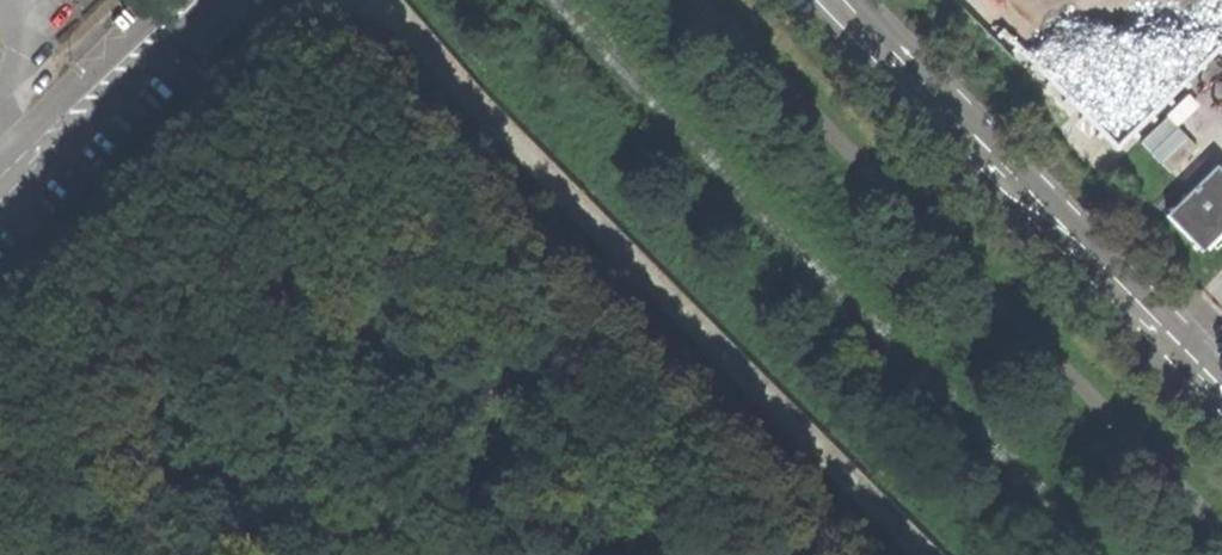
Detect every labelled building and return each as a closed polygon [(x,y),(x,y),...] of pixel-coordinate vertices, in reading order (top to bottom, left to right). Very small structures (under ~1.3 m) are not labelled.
[(1221,236),(1221,170),(1169,221),(1204,253),(1221,236)]
